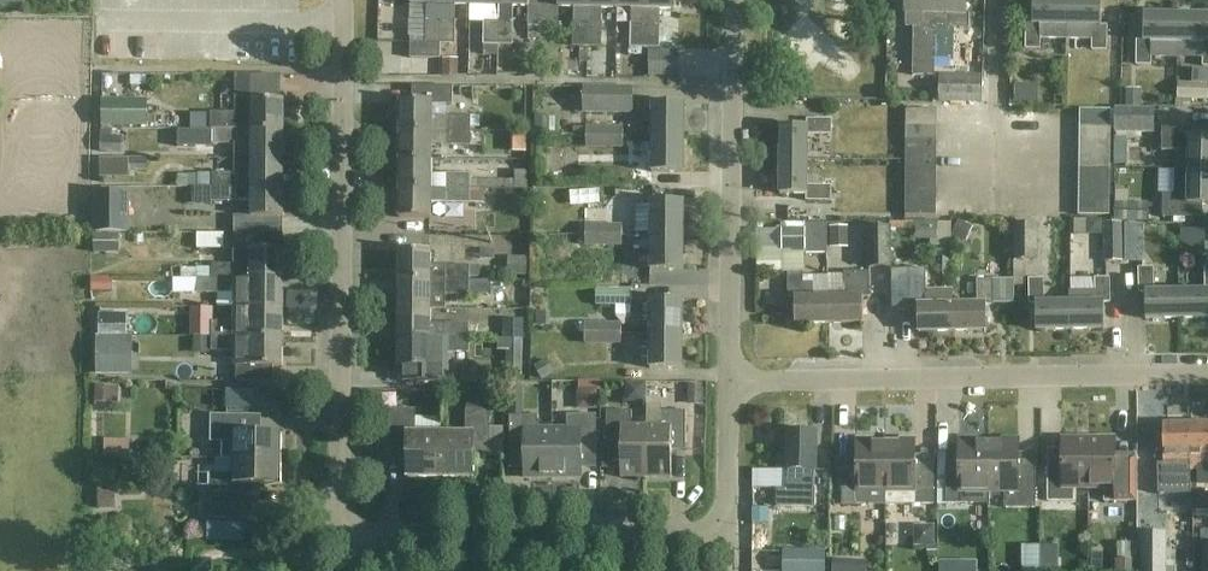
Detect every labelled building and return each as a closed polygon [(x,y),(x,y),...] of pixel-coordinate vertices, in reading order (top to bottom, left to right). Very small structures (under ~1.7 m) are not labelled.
[(441,0),(412,0),(412,5),(427,5),(426,44),(411,44),(411,58),(441,59),(441,44),(441,0)] [(471,0),(441,0),(441,44),(455,44),(456,5),(471,6),(471,0)] [(500,0),(471,0),(471,6),(484,6),(483,45),(499,45),(500,0)] [(499,45),(512,46),(513,7),(529,7),(528,26),(544,27),(544,0),(500,0),(499,45)] [(544,27),(558,27),(559,8),(574,8),(573,47),(587,47),(588,0),(544,0),(544,27)] [(587,47),(601,48),(601,9),(617,9),(617,0),(588,0),(587,47)] [(617,9),(631,9),(631,48),(646,48),(647,0),(617,0),(617,9)] [(646,48),(659,48),(660,10),(676,10),(676,0),(647,0),(646,48)] [(936,56),(937,0),(907,0),(907,15),(923,15),(923,27),(915,27),(914,76),(936,76),(936,56)] [(936,56),(948,56),(948,28),(971,29),(971,14),(966,14),(967,0),(937,0),(936,56)] [(1068,0),(1034,0),(1034,25),(1026,24),(1026,50),(1041,50),(1041,25),(1067,26),(1068,0)] [(1067,26),(1067,39),(1093,39),(1093,50),(1108,50),(1109,26),(1101,26),(1102,0),(1068,0),(1067,26)] [(1152,42),(1178,42),(1179,15),(1144,15),(1144,41),(1137,41),(1137,66),(1152,66),(1152,42)] [(1179,15),(1178,42),(1205,43),(1204,67),(1207,67),(1207,16),(1179,15)] [(679,52),(649,52),(648,78),(679,78),(679,52)] [(213,116),(213,129),(285,129),(285,100),(278,100),(278,76),(235,76),(235,100),(252,100),(252,116),(213,116)] [(989,106),(989,80),(942,79),(941,105),(989,106)] [(148,84),(121,83),(119,126),(146,128),(148,84)] [(1178,85),(1178,101),(1207,102),(1207,86),(1178,85)] [(399,101),(399,130),(471,131),(471,118),(447,118),(447,105),(453,105),(453,87),(413,87),(413,101),(399,101)] [(633,88),(583,88),(583,115),(633,115),(633,88)] [(651,138),(684,138),(684,103),(652,103),(652,106),(645,106),(645,123),(651,123),(651,138)] [(907,124),(938,125),(938,110),(908,109),(907,124)] [(1081,109),(1081,124),(1111,125),(1111,110),(1081,109)] [(1154,111),(1115,110),(1115,135),(1153,135),(1154,111)] [(781,126),(781,160),(809,160),(809,148),(832,148),(832,120),(808,120),(808,126),(781,126)] [(907,124),(907,139),(938,140),(938,125),(907,124)] [(1081,124),(1081,140),(1111,140),(1111,125),(1081,124)] [(626,129),(590,128),(589,143),(626,143),(626,129)] [(1207,170),(1207,135),(1191,135),(1192,129),(1167,128),(1166,142),(1179,142),(1179,169),(1207,170)] [(284,159),(285,129),(213,129),(213,144),(236,144),(236,158),(284,159)] [(471,131),(399,130),(399,160),(432,160),(432,146),(471,146),(471,131)] [(683,172),(684,138),(651,138),(651,172),(683,172)] [(907,139),(907,154),(937,155),(938,140),(907,139)] [(1111,155),(1111,140),(1081,140),(1081,155),(1111,155)] [(937,155),(907,154),(907,170),(937,170),(937,155)] [(1081,155),(1080,170),(1110,171),(1111,155),(1081,155)] [(284,187),(284,159),(236,158),(236,174),(213,174),(213,187),(284,187)] [(432,160),(399,160),(399,189),(470,189),(470,176),(432,175),(432,160)] [(809,160),(781,160),(780,194),(807,195),(807,201),(831,202),(831,187),(822,187),(822,178),(808,177),(809,160)] [(1165,195),(1164,220),(1202,222),(1202,204),(1207,204),(1207,170),(1179,169),(1178,195),(1165,195)] [(907,170),(906,184),(937,185),(937,170),(907,170)] [(1080,170),(1080,185),(1110,185),(1110,171),(1080,170)] [(212,175),(198,175),(198,187),(212,187),(212,175)] [(937,185),(906,184),(906,200),(937,200),(937,185)] [(1080,185),(1080,200),(1110,201),(1110,185),(1080,185)] [(198,187),(198,201),(212,201),(212,187),(198,187)] [(285,217),(284,187),(213,187),(213,201),(252,201),(251,217),(235,217),(234,234),(265,234),(265,218),(285,217)] [(470,204),(470,189),(399,189),(399,218),(432,218),(432,190),(447,190),(446,204),(470,204)] [(130,233),(130,192),(94,192),(94,233),(130,233)] [(937,200),(906,200),(906,215),(936,215),(937,200)] [(1110,201),(1080,200),(1079,215),(1109,216),(1110,201)] [(650,219),(650,236),(683,237),(683,202),(650,201),(650,205),(644,205),(644,219),(650,219)] [(1123,223),(1104,223),(1105,261),(1124,260),(1123,223)] [(891,227),(869,227),(869,269),(891,269),(891,227)] [(624,228),(587,230),(587,241),(625,239),(624,228)] [(1196,228),(1181,229),(1183,258),(1198,257),(1196,228)] [(265,234),(235,234),(235,265),(213,264),(213,270),(183,269),(183,279),(200,279),(284,279),(284,250),(265,250),(265,234)] [(683,237),(650,236),(650,271),(683,271),(683,237)] [(1140,239),(1128,239),(1128,259),(1140,258),(1140,239)] [(399,279),(470,280),(470,279),(480,279),(480,265),(432,265),(432,250),(399,250),(399,279)] [(1181,318),(1207,318),(1207,267),(1204,267),(1205,291),(1180,292),(1181,318)] [(1147,319),(1181,318),(1180,292),(1154,293),(1154,268),(1139,269),(1140,293),(1146,293),(1147,319)] [(918,332),(954,332),(953,304),(952,304),(952,291),(927,291),(926,282),(911,282),(911,271),(892,272),(892,309),(918,308),(918,332)] [(795,324),(830,324),(829,297),(813,297),(813,285),(803,285),(803,273),(788,274),(789,299),(795,299),(795,324)] [(829,297),(830,324),(864,323),(863,297),(870,297),(870,273),(845,273),(845,276),(830,276),(830,297),(829,297)] [(200,279),(200,293),(237,293),(237,308),(284,308),(284,279),(200,279)] [(399,279),(399,308),(431,308),(431,295),(470,295),(470,280),(399,279)] [(1070,303),(1071,331),(1105,330),(1105,303),(1112,303),(1111,279),(1096,280),(1097,283),(1069,284),(1069,303),(1070,303)] [(978,304),(953,304),(954,332),(987,331),(987,305),(993,305),(993,303),(1014,303),(1014,280),(978,281),(978,304)] [(1037,331),(1071,331),(1070,303),(1069,303),(1044,304),(1044,280),(1029,280),(1029,304),(1036,304),(1037,331)] [(632,318),(632,290),(596,291),(597,306),(616,305),(616,318),(632,318)] [(649,334),(682,334),(683,300),(650,299),(649,305),(644,305),(644,316),(649,316),(649,334)] [(283,337),(284,308),(237,308),(237,322),(212,322),(212,337),(283,337)] [(431,308),(399,308),(399,337),(468,339),(469,325),(431,325),(431,308)] [(621,345),(621,324),(585,325),(585,346),(621,345)] [(99,370),(133,370),(134,333),(99,332),(99,370)] [(682,369),(682,334),(649,334),(649,349),(641,349),(641,359),(649,359),(649,369),(682,369)] [(283,337),(212,337),(212,351),(235,351),(235,366),(237,366),(237,382),(274,382),(274,367),(283,367),(283,337)] [(399,337),(398,367),(403,367),(403,381),(444,382),(444,368),(445,368),(446,353),(468,353),(468,339),(399,337)] [(509,352),(509,340),(477,339),(476,351),(509,352)] [(1152,355),(1153,370),(1172,368),(1170,354),(1152,355)] [(1055,357),(1054,373),(1072,374),(1073,359),(1055,357)] [(368,391),(367,407),(381,407),(381,391),(368,391)] [(441,478),(441,434),(416,434),(417,410),(393,410),(393,445),(407,445),(407,477),(441,478)] [(467,435),(441,434),(441,478),(474,478),(474,445),(491,445),(491,411),(468,410),(467,435)] [(621,477),(646,478),(647,427),(632,427),(632,411),(607,411),(607,444),(621,444),(621,477)] [(647,427),(646,478),(672,478),(672,445),(686,445),(686,412),(661,412),(661,427),(647,427)] [(227,458),(283,458),(284,432),(255,432),(255,414),(212,414),(212,432),(226,432),(226,442),(227,442),(227,458)] [(568,429),(553,429),(553,477),(582,477),(582,454),(597,454),(597,415),(568,415),(568,429)] [(553,477),(553,429),(539,429),(539,416),(510,416),(510,469),(525,469),(525,477),(553,477)] [(1192,471),(1191,424),(1163,425),(1164,465),(1166,465),(1166,480),(1186,480),(1186,471),(1192,471)] [(1192,471),(1198,471),(1198,465),(1207,464),(1207,424),(1191,424),(1192,471)] [(818,431),(787,431),(786,455),(778,455),(777,470),(787,470),(787,490),(777,490),(777,505),(815,506),(815,490),(802,490),(803,470),(817,470),(818,431)] [(887,492),(886,443),(872,443),(872,439),(857,439),(857,467),(843,467),(843,505),(871,505),(871,492),(887,492)] [(886,443),(887,492),(901,492),(901,505),(934,505),(934,467),(915,467),(915,439),(900,439),(900,443),(886,443)] [(1090,489),(1089,440),(1062,439),(1062,465),(1048,465),(1048,502),(1074,502),(1074,489),(1090,489)] [(974,492),(990,492),(990,443),(976,443),(976,440),(960,440),(960,468),(947,468),(947,504),(974,504),(974,492)] [(990,443),(990,492),(1005,492),(1005,508),(1036,508),(1036,467),(1019,467),(1019,440),(1003,441),(1003,443),(990,443)] [(1089,440),(1090,489),(1104,489),(1105,502),(1115,502),(1115,507),(1135,507),(1135,465),(1116,465),(1116,440),(1089,440)] [(283,484),(283,458),(227,458),(227,460),(235,460),(235,473),(212,473),(211,520),(254,520),(254,484),(283,484)] [(1041,547),(1022,547),(1022,570),(1042,570),(1041,547)] [(1041,547),(1042,570),(1058,570),(1058,547),(1041,547)] [(783,570),(826,570),(826,551),(783,551),(783,570)] [(940,570),(959,570),(960,561),(940,561),(940,570)]
